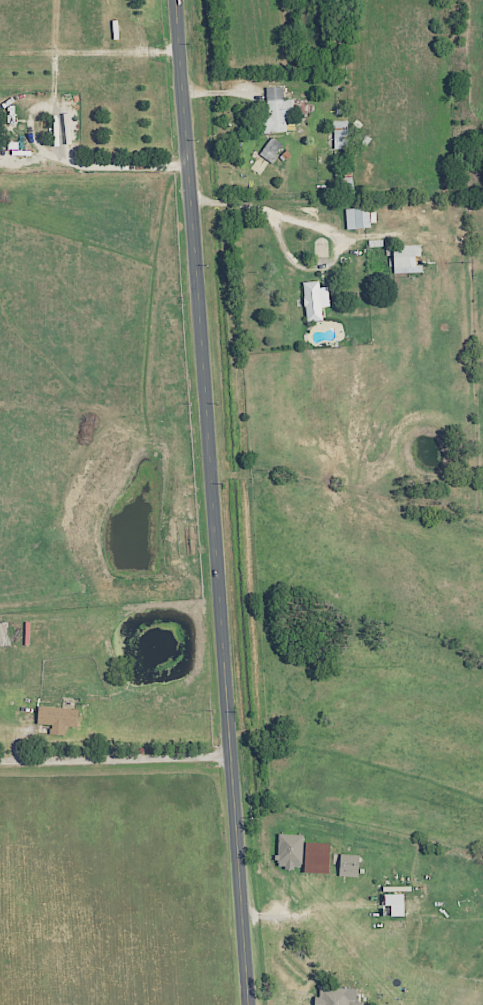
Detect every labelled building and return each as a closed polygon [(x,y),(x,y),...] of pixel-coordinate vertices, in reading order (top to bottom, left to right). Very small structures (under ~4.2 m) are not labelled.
[(265,87),(266,112),(257,112),(258,133),(286,132),(285,118),(292,118),(292,99),(283,99),(282,86),(265,87)] [(333,149),(348,149),(347,120),(332,120),(333,149)] [(282,145),(270,137),(259,155),(270,162),(282,145)] [(369,228),(369,208),(345,209),(346,229),(369,228)] [(383,252),(381,239),(368,241),(369,254),(383,252)] [(420,245),(391,245),(392,273),(421,272),(420,245)] [(322,321),(321,307),(328,307),(327,287),(318,288),(318,281),(303,282),(305,322),(322,321)] [(36,724),(50,725),(49,734),(64,735),(65,726),(77,727),(77,708),(37,706),(36,724)] [(302,834),(277,834),(276,867),(301,867),(302,834)] [(328,872),(328,843),(303,842),(303,872),(328,872)] [(357,876),(358,855),(339,854),(338,875),(357,876)] [(383,894),(383,905),(389,905),(389,916),(402,916),(402,894),(383,894)] [(319,987),(318,996),(314,996),(313,1004),(363,1004),(363,1001),(355,1001),(355,988),(319,987)]
